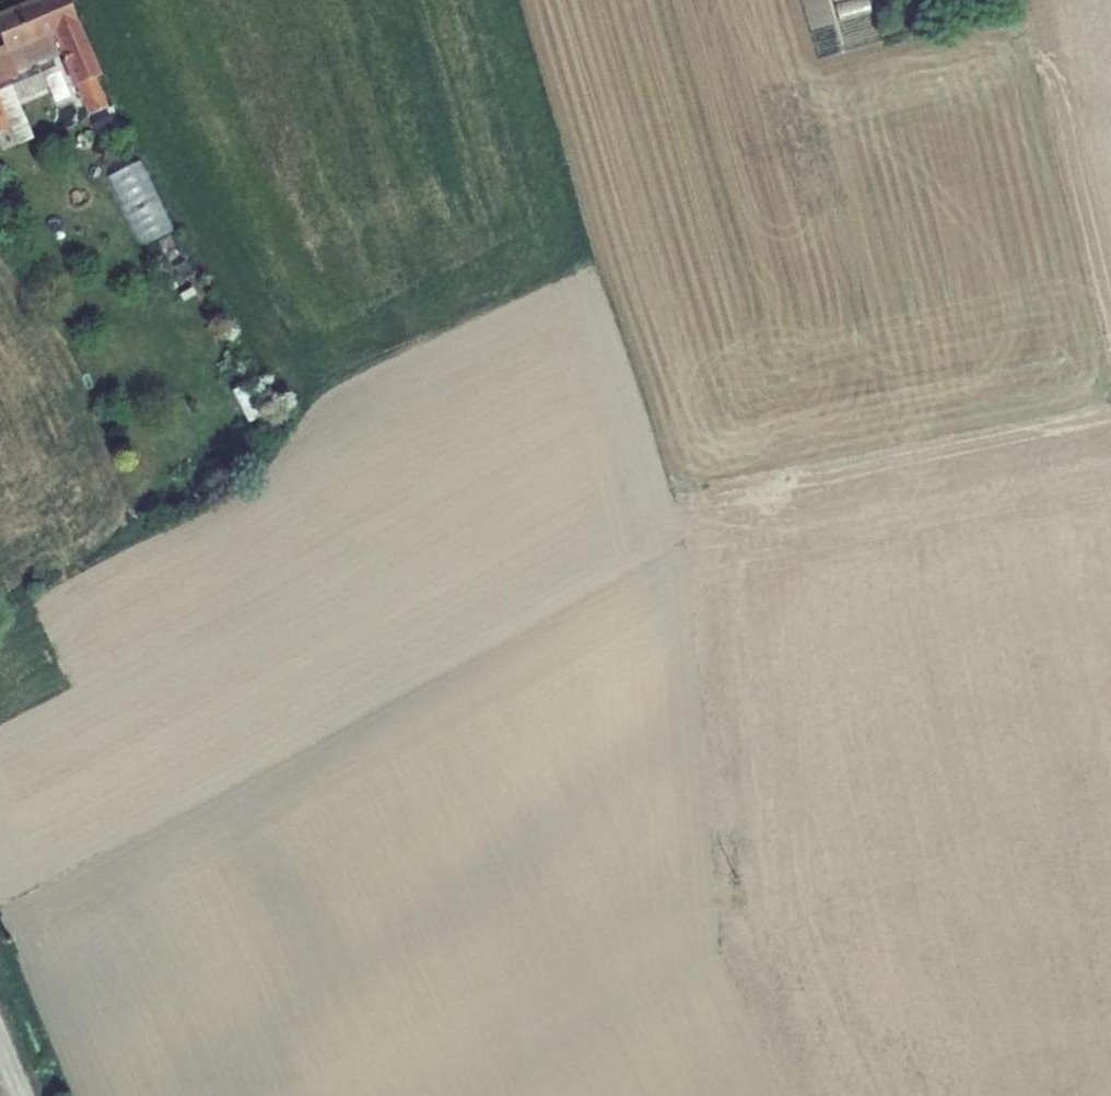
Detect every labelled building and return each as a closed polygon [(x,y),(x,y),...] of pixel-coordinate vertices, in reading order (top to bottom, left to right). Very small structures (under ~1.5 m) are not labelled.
[(100,112),(105,121),(118,116),(114,107),(117,105),(105,78),(109,76),(73,0),(52,0),(3,23),(16,50),(58,30),(96,113),(100,112)] [(867,11),(865,0),(848,0),(851,15),(867,11)] [(30,140),(49,132),(44,118),(76,105),(60,71),(8,94),(0,79),(0,132),(3,138),(22,129),(30,140)] [(138,245),(172,230),(141,159),(107,174),(138,245)]
